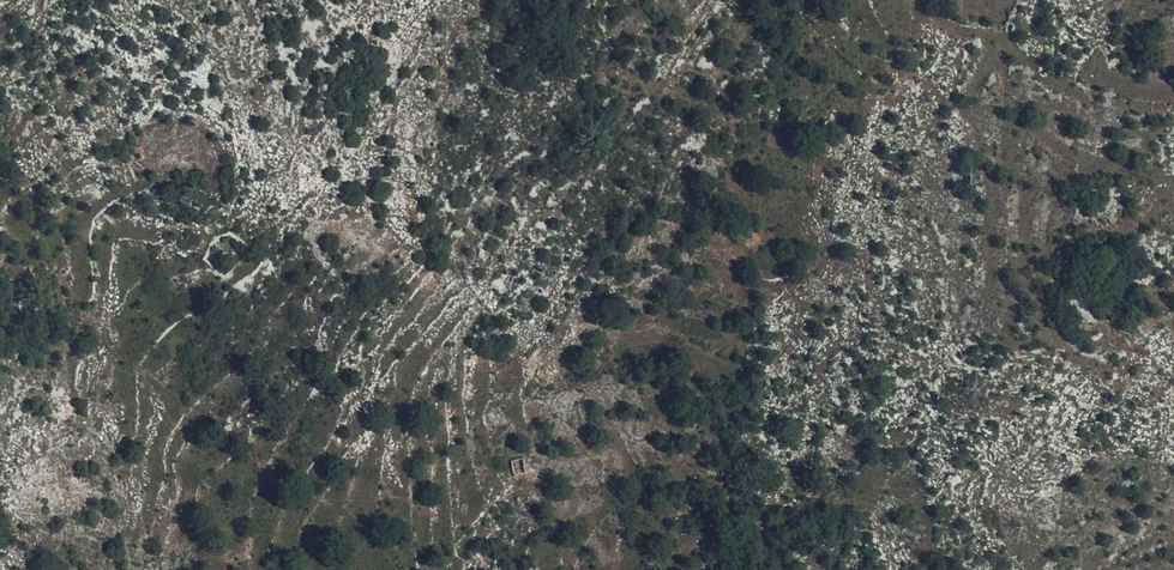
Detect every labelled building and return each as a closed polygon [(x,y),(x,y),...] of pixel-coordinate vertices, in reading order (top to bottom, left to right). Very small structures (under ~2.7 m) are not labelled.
[(250,244),(229,230),(203,256),(227,276),(250,244)] [(524,457),(511,458),(513,475),(526,474),(524,457)]
